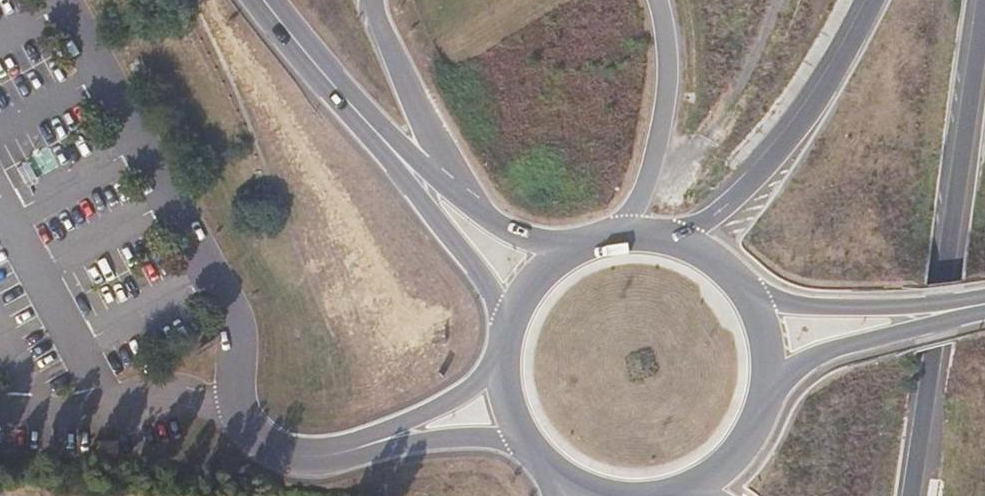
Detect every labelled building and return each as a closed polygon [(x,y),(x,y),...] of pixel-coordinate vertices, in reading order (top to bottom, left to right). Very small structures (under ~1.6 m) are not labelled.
[(40,454),(42,424),(6,422),(3,452),(40,454)]
